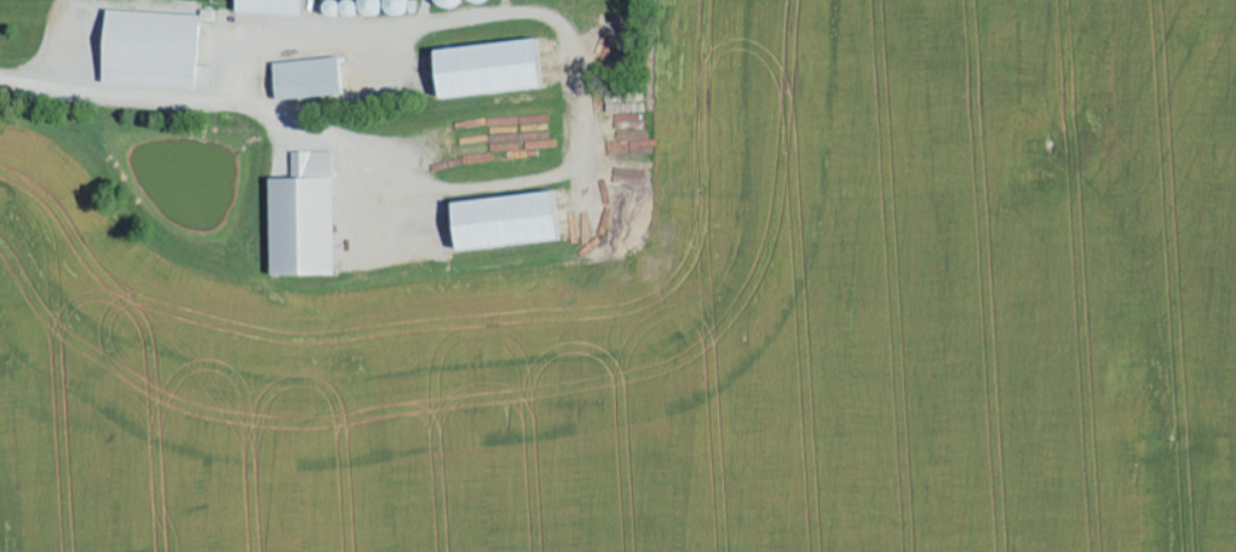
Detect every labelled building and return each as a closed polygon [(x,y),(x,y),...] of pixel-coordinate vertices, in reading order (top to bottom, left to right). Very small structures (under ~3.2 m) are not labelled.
[(234,13),(303,15),(303,0),(234,0),(234,13)] [(196,16),(101,13),(99,87),(209,89),(210,67),(195,67),(196,16)] [(429,51),(433,99),(541,91),(538,43),(429,51)] [(338,71),(345,70),(344,60),(270,64),(272,101),(339,97),(338,71)] [(446,205),(449,242),(464,240),(465,251),(556,243),(555,227),(556,227),(555,211),(553,211),(552,203),(554,202),(553,194),(446,205)]
